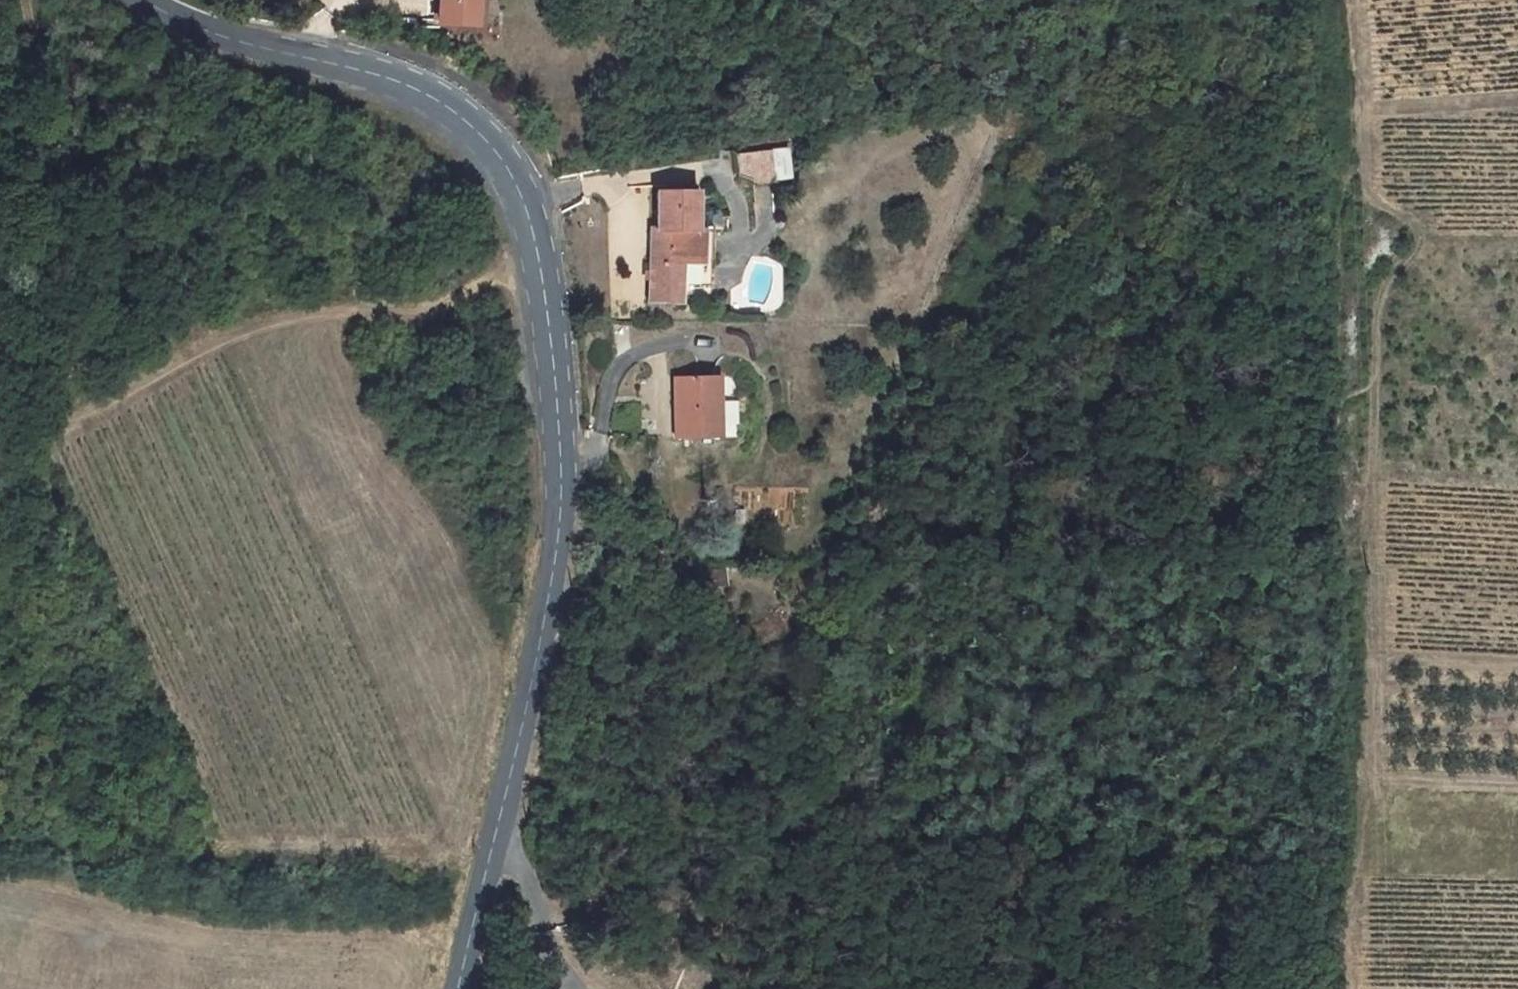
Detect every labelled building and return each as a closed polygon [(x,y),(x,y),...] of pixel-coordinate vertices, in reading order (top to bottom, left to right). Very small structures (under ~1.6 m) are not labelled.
[(792,147),(740,150),(742,183),(794,179),(792,147)] [(683,263),(715,264),(718,201),(691,201),(692,163),(651,163),(650,209),(644,208),(644,278),(682,278),(683,263)] [(674,415),(711,417),(714,356),(676,354),(674,415)] [(739,422),(738,396),(728,396),(729,423),(739,422)]
